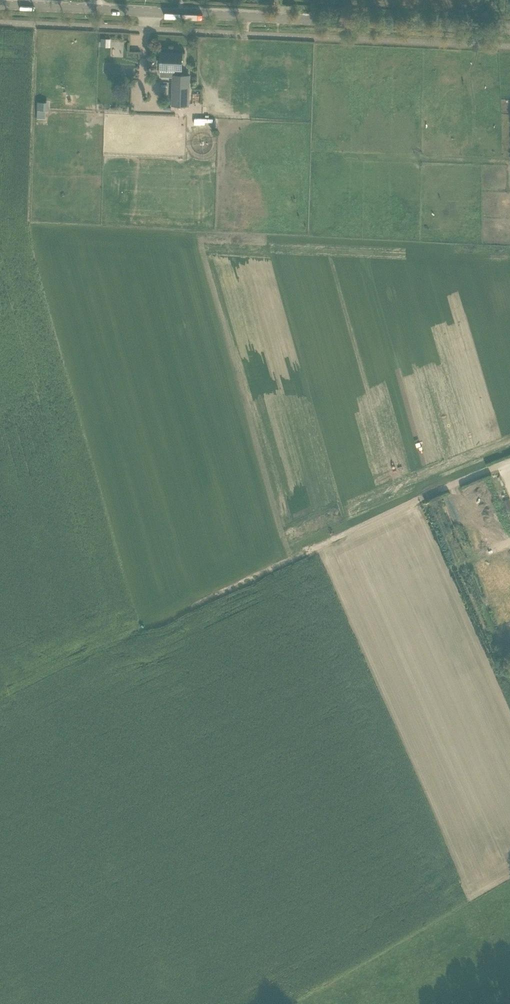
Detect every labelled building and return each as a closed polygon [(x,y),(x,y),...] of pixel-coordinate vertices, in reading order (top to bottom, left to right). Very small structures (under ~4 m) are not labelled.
[(101,46),(110,46),(111,38),(101,38),(101,46)] [(174,68),(174,74),(173,74),(172,104),(188,105),(189,75),(181,75),(181,69),(182,53),(161,52),(160,68),(174,68)] [(38,100),(37,117),(46,117),(46,100),(38,100)]
